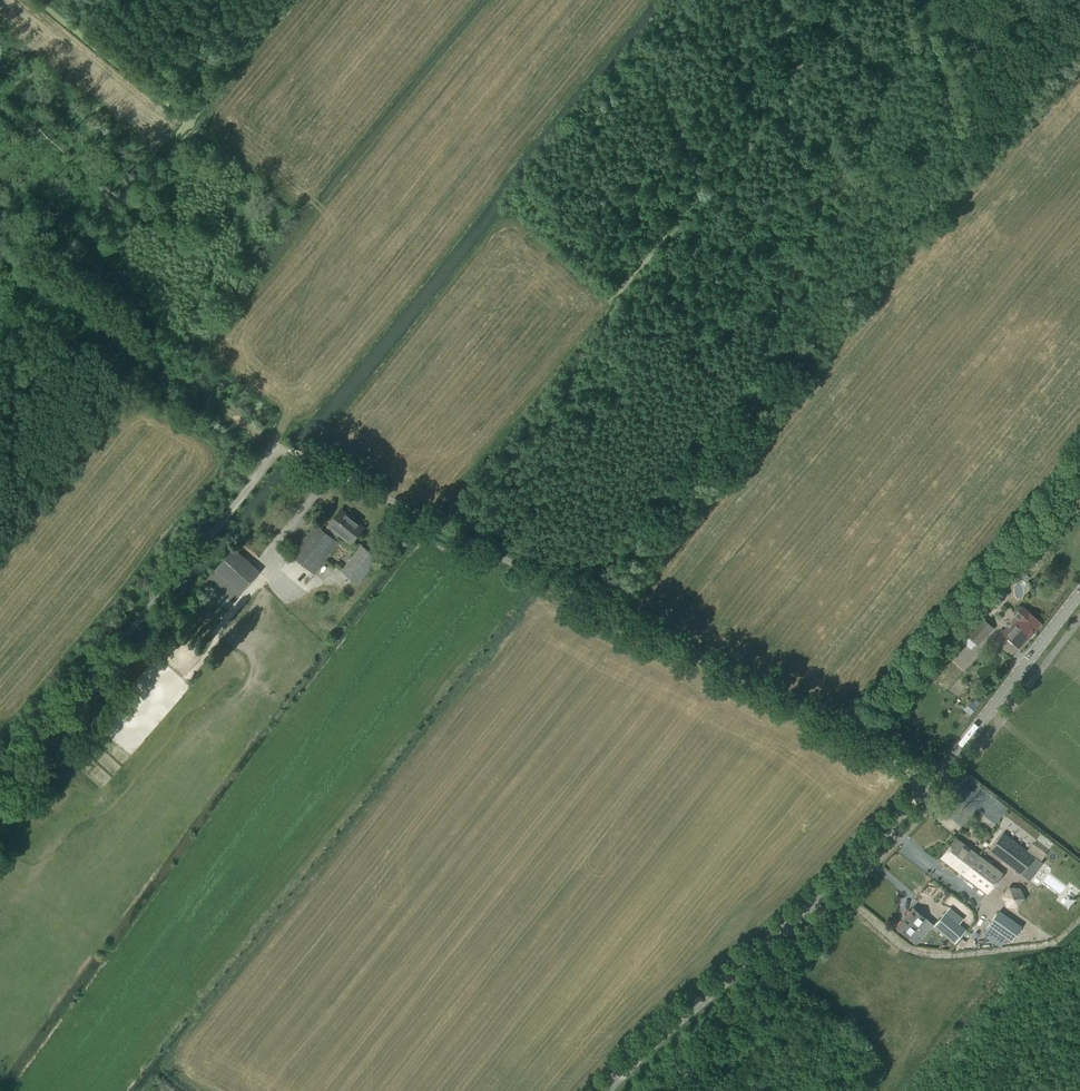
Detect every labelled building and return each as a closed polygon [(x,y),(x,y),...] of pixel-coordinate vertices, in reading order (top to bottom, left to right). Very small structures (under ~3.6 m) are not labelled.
[(351,544),(364,527),(341,509),(324,531),(316,525),(292,556),(315,574),(339,543),(335,540),(339,534),(351,544)] [(358,583),(378,558),(362,546),(342,571),(358,583)] [(197,590),(224,613),(261,572),(234,549),(197,590)] [(1009,595),(1001,588),(997,593),(1004,600),(1009,595)] [(996,595),(988,603),(995,609),(1003,601),(996,595)] [(1019,648),(1042,624),(1022,606),(1014,615),(1016,617),(1002,633),(1019,648)] [(207,621),(207,620),(207,618),(206,616),(204,613),(201,611),(199,610),(196,610),(193,610),(191,611),(189,612),(187,614),(186,616),(185,620),(186,624),(187,626),(188,628),(191,630),(194,631),(196,631),(200,631),(204,628),(206,625),(207,621)] [(979,646),(995,629),(981,616),(965,634),(979,646)] [(979,707),(972,702),(965,711),(971,716),(979,707)] [(1003,833),(990,850),(1021,874),(1029,880),(1043,863),(1035,857),(1003,833)] [(988,893),(1003,874),(956,838),(941,858),(988,893)] [(1018,908),(1026,898),(1020,888),(1008,886),(1002,896),(1006,907),(1018,908)] [(950,907),(934,926),(954,944),(967,930),(960,924),(964,919),(961,916),(950,907)] [(911,911),(897,928),(910,938),(914,933),(921,939),(933,925),(926,919),(918,913),(916,915),(911,911)] [(1011,942),(1022,927),(999,911),(985,932),(996,940),(1000,934),(1011,942)]
